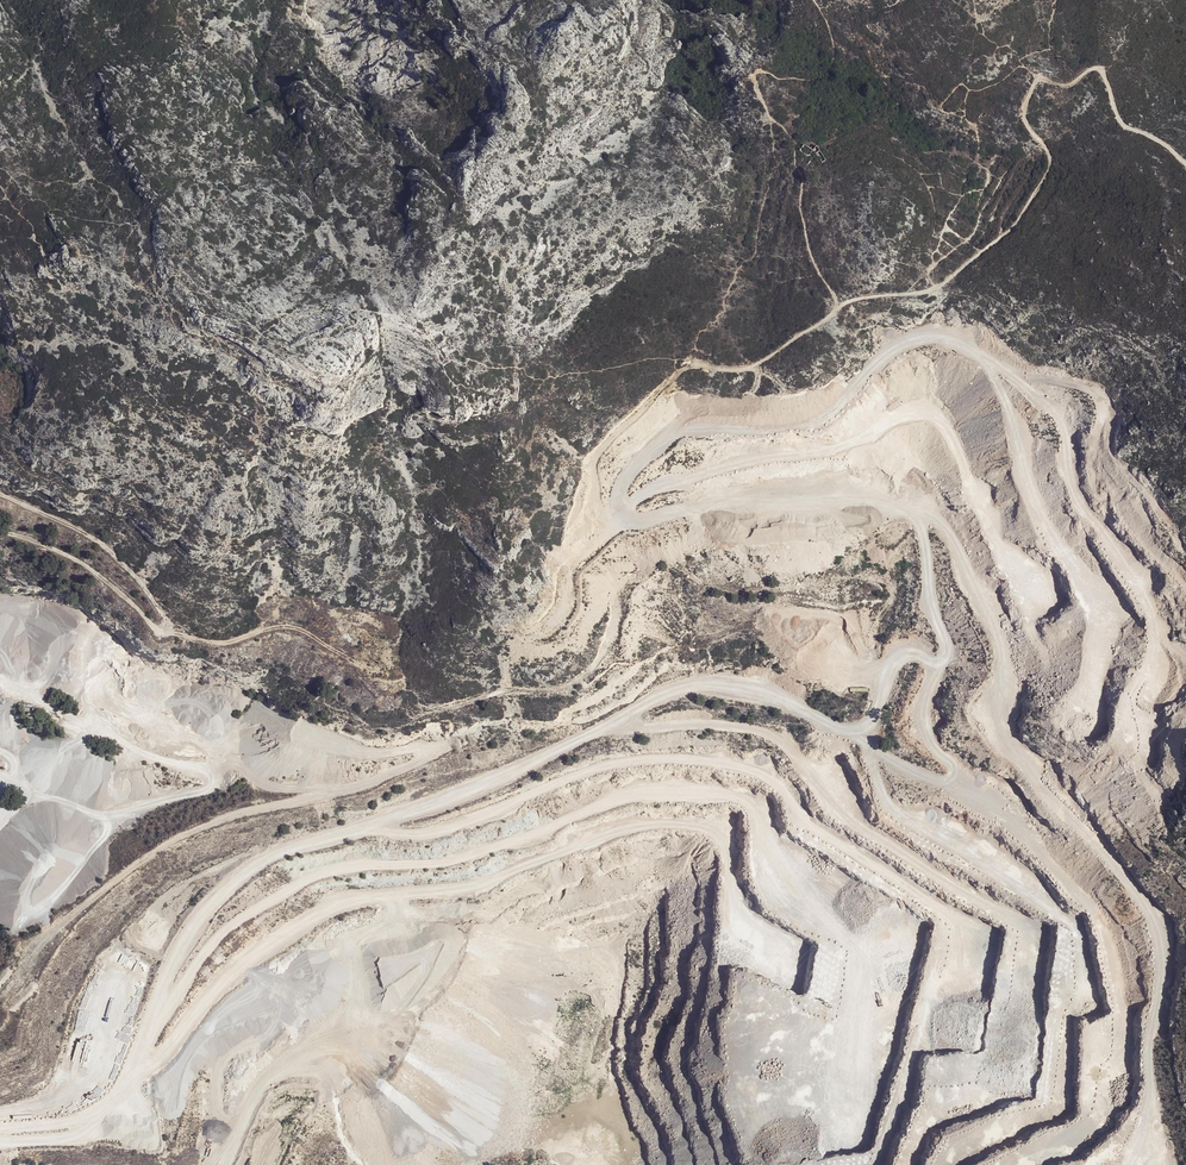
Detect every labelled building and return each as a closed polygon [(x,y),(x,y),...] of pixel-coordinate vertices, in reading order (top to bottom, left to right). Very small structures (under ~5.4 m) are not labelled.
[(812,151),(803,146),(799,152),(808,157),(812,151)] [(815,146),(812,151),(815,153),(822,163),(825,160),(815,146)] [(923,491),(921,487),(905,492),(906,496),(923,491)]
